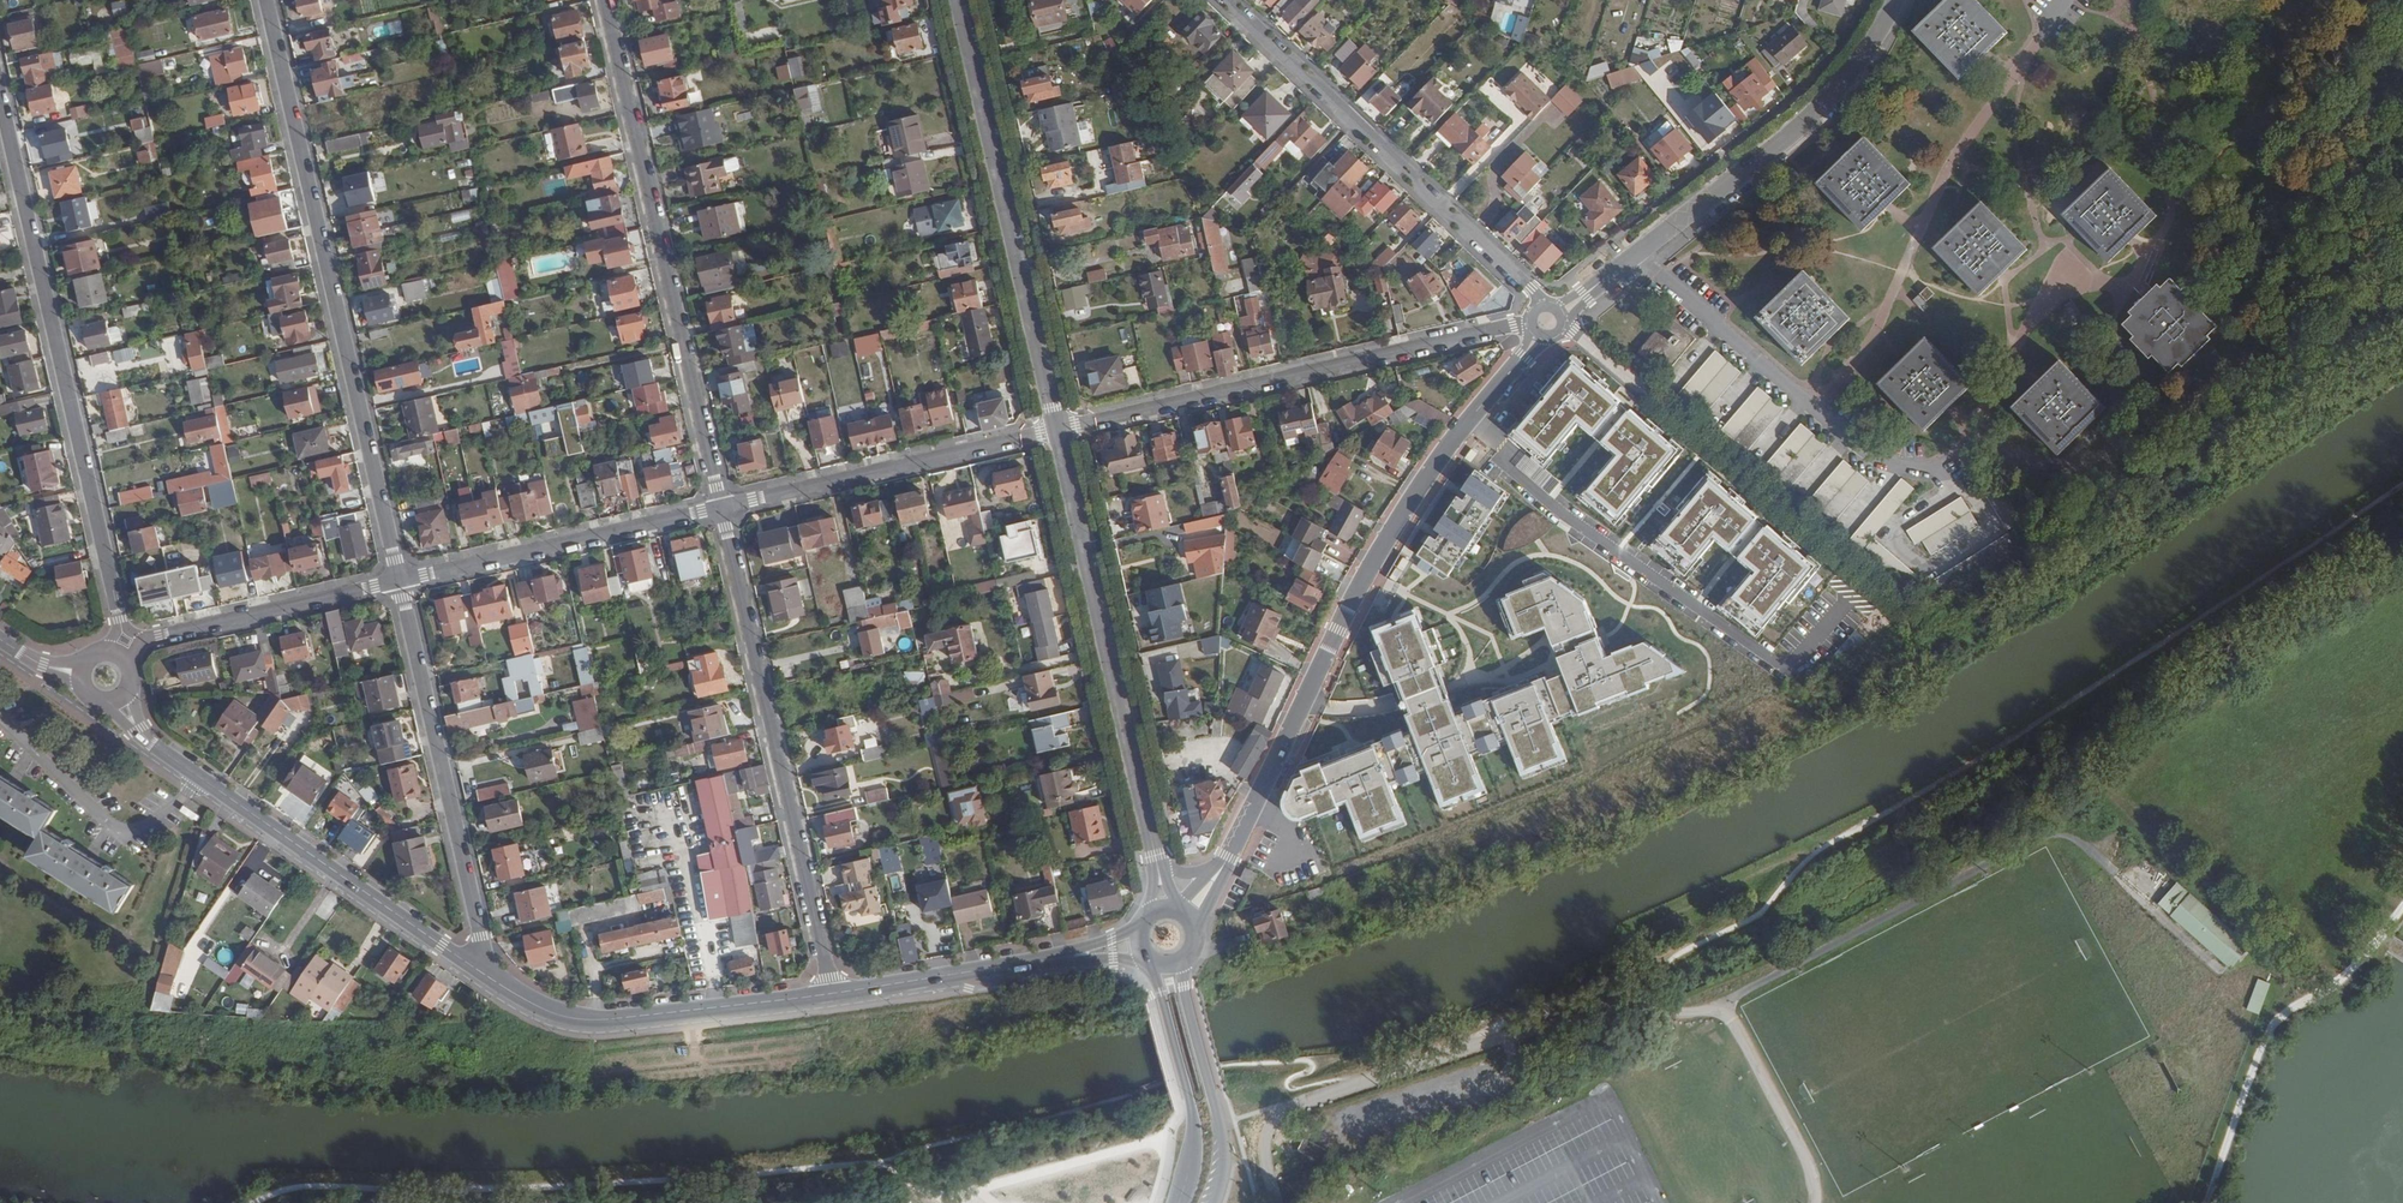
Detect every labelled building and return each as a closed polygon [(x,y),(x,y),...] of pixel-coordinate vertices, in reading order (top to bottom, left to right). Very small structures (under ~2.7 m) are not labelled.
[(303,16),(312,14),(313,18),(326,15),(322,0),(299,0),(303,16)] [(663,0),(639,0),(641,8),(641,11),(655,7),(657,17),(673,13),(670,3),(664,5),(663,0)] [(888,10),(882,11),(885,24),(902,21),(900,9),(914,6),(912,0),(886,0),(888,10)] [(1069,30),(1062,0),(1032,0),(1041,37),(1069,30)] [(1137,16),(1152,0),(1121,0),(1137,16)] [(1274,8),(1281,15),(1284,12),(1288,16),(1286,19),(1294,27),(1306,14),(1302,9),(1304,7),(1298,0),(1281,0),(1274,8)] [(1810,31),(1817,26),(1805,13),(1808,2),(1800,0),(1799,0),(1795,13),(1810,31)] [(1846,0),(1824,0),(1820,11),(1841,16),(1846,0)] [(1856,0),(1846,0),(1844,6),(1853,9),(1856,0)] [(1973,0),(1949,0),(1915,32),(1960,78),(2005,33),(1973,0)] [(124,1),(114,3),(116,14),(126,13),(124,1)] [(742,1),(732,3),(737,33),(747,31),(742,1)] [(1174,4),(1168,13),(1179,19),(1184,10),(1174,4)] [(228,10),(195,17),(200,40),(233,32),(228,10)] [(578,11),(555,16),(560,40),(583,35),(578,11)] [(1334,29),(1317,13),(1300,31),(1317,46),(1334,29)] [(1214,53),(1227,39),(1201,14),(1183,33),(1203,51),(1207,46),(1210,49),(1214,53)] [(1482,16),(1480,21),(1489,26),(1491,20),(1482,16)] [(1512,40),(1522,46),(1530,19),(1520,16),(1512,40)] [(34,20),(11,25),(16,47),(39,42),(34,20)] [(390,32),(400,30),(398,21),(388,23),(390,32)] [(896,31),(898,40),(900,51),(923,47),(919,25),(896,30),(896,31)] [(128,26),(113,29),(119,53),(133,50),(128,26)] [(1805,45),(1791,29),(1762,54),(1775,68),(1781,63),(1783,65),(1805,45)] [(301,58),(303,66),(320,61),(319,59),(336,55),(331,30),(308,35),(310,49),(317,48),(318,54),(301,58)] [(890,41),(898,40),(896,31),(889,33),(890,41)] [(663,60),(674,57),(669,35),(643,40),(647,64),(663,60)] [(1114,36),(1106,40),(1112,52),(1120,48),(1114,36)] [(1169,42),(1166,39),(1162,39),(1158,43),(1159,47),(1162,50),(1166,49),(1169,46),(1169,42)] [(1352,39),(1338,54),(1346,61),(1360,46),(1352,39)] [(1667,42),(1671,54),(1683,50),(1679,39),(1667,42)] [(590,65),(585,41),(562,47),(569,77),(583,74),(582,67),(590,65)] [(1375,56),(1365,45),(1342,68),(1361,87),(1376,72),(1367,63),(1375,56)] [(1636,47),(1632,62),(1643,65),(1665,57),(1660,48),(1651,52),(1636,47)] [(103,72),(100,49),(68,54),(70,67),(93,64),(94,73),(103,72)] [(152,49),(134,54),(137,64),(154,59),(152,49)] [(218,85),(240,80),(239,73),(246,70),(241,49),(210,56),(218,85)] [(1202,65),(1214,53),(1210,49),(1198,62),(1202,65)] [(133,50),(119,53),(122,67),(130,66),(137,64),(134,54),(133,50)] [(550,66),(547,50),(529,55),(532,69),(550,66)] [(363,58),(362,52),(343,56),(344,62),(363,58)] [(23,60),(30,89),(53,84),(50,70),(57,69),(56,61),(54,62),(52,53),(23,60)] [(1686,58),(1695,68),(1700,63),(1692,53),(1686,58)] [(1206,83),(1233,110),(1259,82),(1250,75),(1253,71),(1237,56),(1231,62),(1228,59),(1206,83)] [(666,72),(680,69),(677,57),(674,57),(663,60),(666,72)] [(802,57),(793,59),(797,78),(807,76),(802,57)] [(165,72),(161,58),(154,59),(137,64),(140,78),(165,72)] [(1759,58),(1752,63),(1773,91),(1780,85),(1759,58)] [(1188,81),(1202,65),(1198,62),(1197,61),(1183,76),(1188,81)] [(793,78),(789,62),(782,63),(783,66),(778,68),(780,81),(793,78)] [(1594,67),(1590,82),(1609,74),(1608,71),(1612,69),(1609,62),(1594,67)] [(318,83),(340,78),(337,63),(327,65),(327,69),(316,72),(318,83)] [(145,102),(140,78),(137,64),(130,66),(139,104),(145,102)] [(1635,65),(1611,73),(1615,86),(1645,79),(1635,65)] [(1052,89),(1047,68),(1022,74),(1027,96),(1030,96),(1032,103),(1061,97),(1059,88),(1052,89)] [(1524,113),(1532,121),(1551,102),(1552,101),(1522,73),(1506,90),(1507,91),(1506,92),(1517,102),(1518,101),(1527,109),(1525,112),(1524,113)] [(1771,92),(1756,73),(1743,84),(1735,75),(1725,83),(1748,111),(1756,105),(1760,111),(1769,104),(1764,98),(1771,92)] [(530,94),(544,91),(541,74),(526,77),(530,94)] [(355,86),(353,75),(340,78),(318,83),(320,95),(317,95),(319,104),(334,100),(333,96),(343,95),(342,89),(355,86)] [(684,75),(660,81),(666,108),(690,104),(684,75)] [(1165,94),(1171,99),(1188,81),(1183,76),(1182,75),(1165,94)] [(1435,76),(1407,103),(1417,113),(1421,109),(1425,114),(1434,122),(1453,103),(1439,89),(1443,85),(1435,76)] [(1489,80),(1480,88),(1491,99),(1500,91),(1489,80)] [(579,85),(578,83),(554,88),(557,102),(582,97),(584,111),(590,110),(589,106),(599,104),(594,82),(579,85)] [(254,83),(230,88),(236,114),(260,109),(254,83)] [(53,84),(30,89),(31,91),(29,92),(31,98),(32,98),(36,114),(58,110),(53,84)] [(819,85),(811,86),(814,107),(815,113),(824,112),(819,85)] [(814,107),(811,86),(799,88),(802,108),(814,107)] [(1371,102),(1387,117),(1402,101),(1386,86),(1371,102)] [(1581,103),(1565,88),(1563,90),(1579,106),(1581,103)] [(1579,106),(1563,90),(1552,101),(1568,117),(1579,106)] [(547,98),(545,91),(544,91),(530,94),(527,95),(528,102),(547,98)] [(1252,125),(1267,139),(1289,115),(1267,93),(1246,115),(1254,123),(1252,125)] [(1527,109),(1518,101),(1517,102),(1516,103),(1525,112),(1527,109)] [(1072,103),(1040,111),(1043,125),(1048,125),(1049,133),(1054,153),(1082,146),(1092,144),(1088,125),(1078,127),(1072,103)] [(1730,123),(1714,103),(1691,121),(1708,142),(1730,123)] [(1142,104),(1138,105),(1145,119),(1149,116),(1142,104)] [(1736,104),(1729,110),(1740,124),(1747,118),(1736,104)] [(70,107),(70,118),(87,117),(87,106),(70,107)] [(815,113),(814,107),(802,108),(803,115),(811,114),(815,113)] [(710,108),(681,115),(688,146),(722,138),(718,123),(714,124),(710,108)] [(424,147),(449,142),(464,138),(459,121),(457,121),(455,111),(436,116),(438,122),(419,126),(424,147)] [(210,127),(225,124),(223,114),(206,118),(208,128),(210,127)] [(806,133),(811,132),(810,130),(813,129),(811,114),(803,115),(806,133)] [(1477,135),(1455,114),(1435,135),(1449,148),(1452,145),(1474,165),(1491,149),(1483,142),(1491,134),(1484,128),(1477,135)] [(462,117),(466,135),(476,133),(474,122),(472,122),(470,115),(462,117)] [(681,115),(676,116),(683,148),(688,146),(681,115)] [(1263,143),(1267,139),(1252,125),(1254,123),(1246,115),(1241,121),(1263,143)] [(921,153),(926,152),(917,116),(888,122),(896,158),(921,153)] [(154,140),(151,126),(144,127),(142,117),(132,120),(134,130),(135,130),(138,144),(154,140)] [(1304,122),(1298,117),(1276,140),(1282,147),(1291,140),(1311,159),(1327,142),(1305,121),(1304,122)] [(250,158),(262,155),(260,147),(267,146),(264,134),(266,134),(263,123),(241,129),(242,133),(245,147),(238,148),(237,149),(239,160),(250,158)] [(581,134),(579,123),(554,129),(561,159),(588,153),(586,143),(584,143),(581,134)] [(50,165),(72,159),(71,153),(75,152),(74,149),(70,149),(66,130),(43,135),(47,155),(49,157),(50,165)] [(1691,149),(1676,131),(1653,150),(1668,168),(1691,149)] [(245,147),(242,133),(235,134),(238,148),(245,147)] [(361,133),(326,141),(329,151),(363,143),(361,133)] [(1155,136),(1148,138),(1149,146),(1160,144),(1155,136)] [(451,152),(469,148),(467,138),(464,138),(449,142),(451,152)] [(1907,185),(1864,140),(1818,184),(1863,230),(1907,185)] [(1131,142),(1111,147),(1120,185),(1146,179),(1141,161),(1136,163),(1131,142)] [(423,159),(440,155),(439,148),(422,151),(423,159)] [(1275,156),(1268,149),(1256,161),(1261,166),(1264,169),(1275,156)] [(149,150),(140,152),(142,162),(152,160),(149,150)] [(1527,195),(1541,180),(1532,170),(1537,163),(1526,152),(1503,177),(1507,181),(1505,184),(1522,200),(1527,195)] [(929,189),(921,153),(896,158),(882,162),(883,169),(890,168),(897,196),(929,189)] [(1332,189),(1359,161),(1350,153),(1339,164),(1335,168),(1329,163),(1327,165),(1322,159),(1307,175),(1327,194),(1332,189)] [(277,192),(268,154),(262,155),(250,158),(251,166),(257,188),(251,189),(254,197),(277,192)] [(612,165),(610,156),(567,165),(569,178),(594,172),(599,197),(618,193),(619,192),(615,173),(610,174),(609,166),(612,165)] [(1069,157),(1043,163),(1046,182),(1050,181),(1052,189),(1073,185),(1071,176),(1073,175),(1069,157)] [(725,158),(691,165),(697,194),(731,186),(728,172),(725,158)] [(1333,159),(1329,163),(1335,168),(1339,164),(1333,159)] [(1655,178),(1639,159),(1618,175),(1634,195),(1655,178)] [(1367,169),(1359,161),(1332,189),(1327,194),(1322,199),(1343,219),(1363,197),(1351,187),(1367,169)] [(1254,164),(1228,191),(1241,203),(1249,196),(1244,190),(1262,172),(1258,169),(1254,164)] [(697,194),(691,165),(686,167),(692,195),(697,194)] [(257,188),(251,166),(243,168),(249,189),(251,189),(257,188)] [(76,168),(53,173),(58,196),(81,191),(76,168)] [(469,171),(471,179),(478,178),(476,170),(469,171)] [(338,178),(345,208),(375,201),(369,171),(338,178)] [(2154,216),(2110,172),(2065,215),(2109,260),(2154,216)] [(478,180),(465,182),(466,188),(479,186),(478,180)] [(1383,187),(1377,183),(1365,195),(1383,211),(1397,198),(1384,185),(1383,187)] [(1621,210),(1600,184),(1582,198),(1593,212),(1583,219),(1594,232),(1621,210)] [(482,187),(473,189),(475,203),(484,202),(482,187)] [(473,189),(465,190),(467,205),(475,203),(473,189)] [(618,193),(599,197),(587,200),(592,214),(588,217),(590,224),(598,226),(600,238),(627,232),(620,203),(618,193)] [(1056,208),(1079,203),(1077,194),(1054,200),(1056,208)] [(1537,204),(1527,195),(1522,200),(1532,209),(1537,204)] [(274,232),(291,229),(290,223),(286,223),(280,198),(258,202),(261,213),(268,212),(274,232)] [(739,201),(733,203),(740,231),(745,229),(739,201)] [(958,201),(919,210),(921,222),(935,218),(938,231),(963,225),(958,201)] [(1419,217),(1402,202),(1388,216),(1407,234),(1419,221),(1417,219),(1419,217)] [(740,231),(733,203),(700,209),(706,238),(740,231)] [(1056,208),(1053,209),(1057,228),(1060,228),(1061,235),(1090,229),(1089,220),(1083,222),(1079,203),(1056,208)] [(2025,250),(1981,205),(1936,249),(1980,294),(2025,250)] [(156,206),(145,207),(146,216),(157,214),(156,206)] [(1210,209),(1202,218),(1215,222),(1218,217),(1210,209)] [(71,240),(94,234),(93,228),(89,211),(69,211),(69,228),(71,240)] [(454,216),(456,223),(474,220),(472,212),(454,216)] [(1513,238),(1521,245),(1533,232),(1513,212),(1498,227),(1511,241),(1513,238)] [(180,215),(172,217),(181,254),(188,252),(180,215)] [(350,235),(354,235),(381,228),(378,217),(352,223),(352,226),(349,227),(350,235)] [(1209,249),(1211,257),(1217,283),(1225,280),(1224,274),(1228,273),(1217,225),(1216,225),(1215,222),(1202,218),(1209,249)] [(479,223),(481,242),(491,241),(488,222),(479,223)] [(1547,226),(1543,222),(1534,231),(1538,235),(1547,226)] [(414,225),(416,234),(424,232),(422,224),(414,225)] [(1144,231),(1147,245),(1161,242),(1165,260),(1195,254),(1188,226),(1159,232),(1158,228),(1144,231)] [(354,247),(356,255),(360,254),(378,250),(382,249),(380,240),(384,239),(382,232),(381,228),(354,235),(356,246),(354,247)] [(1414,245),(1428,258),(1440,245),(1434,239),(1437,236),(1430,229),(1414,245)] [(443,235),(445,242),(463,238),(462,231),(443,235)] [(1144,231),(1139,232),(1142,246),(1147,245),(1144,231)] [(630,244),(627,232),(600,238),(587,241),(592,262),(609,258),(611,266),(634,260),(632,252),(636,251),(634,244),(630,244)] [(1333,236),(1330,232),(1319,243),(1323,245),(1328,239),(1330,240),(1333,236)] [(1434,239),(1440,245),(1443,242),(1437,236),(1434,239)] [(1561,254),(1542,237),(1526,254),(1545,272),(1561,254)] [(274,272),(296,267),(290,239),(267,244),(274,272)] [(382,249),(389,247),(387,239),(384,239),(380,240),(382,249)] [(1342,247),(1330,240),(1328,239),(1323,245),(1340,252),(1342,247)] [(94,240),(69,246),(73,262),(68,263),(70,274),(100,267),(94,240)] [(955,275),(974,271),(972,263),(973,262),(969,243),(949,247),(951,258),(944,260),(946,270),(953,268),(955,275)] [(73,262),(69,246),(64,247),(68,263),(73,262)] [(1392,246),(1378,258),(1385,266),(1399,253),(1392,246)] [(1203,250),(1204,258),(1211,257),(1209,249),(1203,250)] [(378,250),(360,254),(362,263),(360,264),(366,288),(386,283),(378,250)] [(190,260),(188,252),(181,254),(182,262),(190,260)] [(699,258),(705,282),(733,276),(736,275),(731,252),(699,258)] [(1299,265),(1307,270),(1308,281),(1323,277),(1323,270),(1338,267),(1335,252),(1311,257),(1306,253),(1299,265)] [(1245,260),(1249,277),(1260,274),(1257,258),(1245,260)] [(504,300),(518,297),(509,259),(495,262),(499,278),(504,297),(504,300)] [(850,268),(849,261),(843,262),(835,264),(837,272),(850,268)] [(1450,267),(1447,263),(1440,270),(1442,273),(1448,271),(1450,267)] [(837,272),(835,264),(828,266),(830,275),(837,274),(837,272)] [(1313,309),(1343,302),(1341,288),(1343,287),(1338,267),(1323,270),(1323,277),(1308,281),(1307,284),(1305,285),(1307,292),(1308,292),(1310,294),(1313,309)] [(1087,274),(1089,284),(1106,280),(1104,271),(1087,274)] [(1450,277),(1448,271),(1442,273),(1445,280),(1450,277)] [(107,301),(101,272),(76,278),(83,306),(107,301)] [(1155,309),(1172,305),(1168,286),(1164,287),(1160,272),(1140,277),(1145,298),(1153,297),(1155,309)] [(1453,295),(1461,309),(1467,308),(1471,302),(1476,306),(1481,300),(1487,294),(1493,288),(1475,272),(1453,295)] [(1443,288),(1434,273),(1427,278),(1423,273),(1410,281),(1423,301),(1443,288)] [(281,310),(303,306),(300,294),(297,295),(296,288),(301,287),(297,274),(274,278),(281,310)] [(1245,278),(1248,294),(1252,294),(1259,292),(1265,290),(1262,274),(1245,278)] [(1847,319),(1803,274),(1758,318),(1803,363),(1847,319)] [(618,308),(641,303),(640,301),(643,300),(640,287),(637,287),(635,276),(612,282),(618,308)] [(705,282),(707,293),(735,287),(733,276),(705,282)] [(1379,294),(1388,292),(1384,276),(1376,278),(1379,294)] [(498,298),(504,297),(499,278),(493,279),(498,298)] [(426,294),(422,279),(404,283),(408,299),(426,294)] [(2134,318),(2124,327),(2135,338),(2133,341),(2142,350),(2144,348),(2171,376),(2181,366),(2182,368),(2211,340),(2210,338),(2219,329),(2192,302),(2195,299),(2186,290),(2183,292),(2172,280),(2163,290),(2161,288),(2132,316),(2134,318)] [(983,308),(984,308),(977,281),(954,287),(960,314),(962,313),(983,308)] [(232,288),(230,282),(213,286),(214,292),(232,288)] [(1662,294),(1653,284),(1647,289),(1655,299),(1662,294)] [(1086,305),(1081,286),(1064,290),(1069,309),(1086,305)] [(14,288),(0,292),(0,327),(23,322),(14,288)] [(1935,296),(1928,288),(1921,295),(1928,303),(1935,296)] [(1263,310),(1270,309),(1265,290),(1259,292),(1263,308),(1263,310)] [(853,292),(842,294),(843,301),(854,298),(853,292)] [(390,294),(366,299),(372,322),(395,317),(390,294)] [(709,302),(714,330),(717,330),(737,325),(731,294),(714,297),(714,301),(709,302)] [(1253,357),(1263,355),(1248,294),(1242,296),(1243,303),(1247,318),(1238,320),(1243,343),(1249,341),(1253,357)] [(1269,336),(1276,334),(1272,319),(1264,322),(1262,314),(1259,314),(1258,309),(1256,299),(1253,299),(1252,294),(1248,294),(1263,355),(1273,352),(1269,336)] [(1487,294),(1481,300),(1485,303),(1490,297),(1487,294)] [(1148,311),(1155,309),(1153,297),(1145,298),(1148,311)] [(1930,309),(1919,297),(1914,303),(1925,314),(1930,309)] [(507,311),(504,300),(474,307),(479,328),(459,332),(460,336),(457,336),(459,347),(462,347),(463,350),(496,343),(489,314),(507,311)] [(425,305),(407,301),(405,311),(423,315),(425,305)] [(1344,307),(1343,302),(1313,309),(1314,314),(1344,307)] [(141,303),(123,307),(126,317),(143,313),(141,303)] [(619,314),(642,309),(641,303),(618,308),(619,314)] [(1234,305),(1238,320),(1247,318),(1243,303),(1234,305)] [(1391,306),(1395,324),(1404,322),(1400,304),(1391,306)] [(993,352),(983,308),(962,313),(970,346),(977,345),(980,355),(993,352)] [(1264,322),(1272,319),(1270,309),(1263,310),(1263,308),(1258,309),(1259,314),(1262,314),(1264,322)] [(284,317),(281,310),(270,313),(273,330),(285,328),(288,343),(311,338),(305,313),(284,317)] [(639,328),(642,327),(646,327),(643,314),(621,319),(625,342),(640,339),(639,328)] [(1664,376),(1695,339),(1669,317),(1633,359),(1639,363),(1644,359),(1664,376)] [(107,320),(85,325),(90,348),(112,343),(123,341),(120,329),(116,326),(109,328),(107,320)] [(932,320),(881,332),(882,339),(905,334),(905,335),(918,333),(918,330),(933,328),(932,320)] [(1221,377),(1238,373),(1226,322),(1221,323),(1209,326),(1215,353),(1218,365),(1221,377)] [(745,333),(742,324),(737,325),(717,330),(719,337),(724,337),(729,366),(744,363),(758,360),(755,350),(747,351),(742,334),(745,333)] [(389,336),(387,327),(371,331),(373,340),(389,336)] [(513,339),(511,327),(505,328),(508,340),(513,339)] [(206,338),(204,329),(198,330),(201,339),(206,338)] [(201,339),(198,330),(190,332),(191,340),(189,341),(196,370),(207,368),(205,359),(201,339)] [(33,360),(26,331),(0,337),(0,341),(4,357),(8,356),(10,365),(33,360)] [(522,375),(513,339),(508,340),(502,341),(507,361),(504,362),(507,378),(512,377),(522,375)] [(865,339),(857,341),(859,348),(867,346),(865,339)] [(1969,386),(1925,340),(1880,384),(1925,430),(1969,386)] [(832,345),(835,359),(851,356),(849,342),(832,345)] [(1188,372),(1218,365),(1215,353),(1210,354),(1207,343),(1182,348),(1187,367),(1188,372)] [(313,354),(311,344),(293,348),(295,358),(278,362),(283,382),(318,374),(314,353),(313,354)] [(825,354),(823,345),(817,346),(819,355),(825,354)] [(972,356),(980,355),(977,345),(970,346),(972,356)] [(1187,367),(1182,348),(1165,352),(1169,370),(1187,367)] [(114,362),(133,361),(132,349),(113,350),(114,362)] [(108,351),(91,354),(93,364),(110,361),(108,351)] [(1727,363),(1715,352),(1679,395),(1691,405),(1704,417),(1740,374),(1727,363)] [(651,353),(625,360),(630,383),(657,376),(651,353)] [(207,368),(225,364),(223,355),(205,359),(207,368)] [(0,367),(10,365),(8,356),(4,357),(0,358),(0,363),(0,367)] [(1482,372),(1472,356),(1453,367),(1463,383),(1482,372)] [(79,369),(90,366),(88,357),(77,359),(79,369)] [(1124,387),(1117,358),(1088,365),(1094,394),(1124,387)] [(0,367),(0,371),(12,369),(17,393),(39,389),(33,360),(10,365),(0,367)] [(423,382),(419,360),(376,370),(381,391),(423,382)] [(1615,521),(1676,447),(1572,362),(1511,436),(1544,463),(1577,424),(1611,452),(1579,491),(1615,521)] [(746,372),(744,363),(729,366),(720,369),(722,377),(720,377),(725,403),(734,401),(736,412),(751,409),(743,373),(746,372)] [(2058,452),(2103,408),(2059,363),(2014,407),(2058,452)] [(560,372),(558,367),(546,369),(548,375),(560,372)] [(548,375),(546,369),(534,372),(535,378),(537,378),(548,375)] [(534,372),(522,375),(512,377),(521,414),(527,413),(530,412),(542,409),(541,403),(542,402),(537,378),(535,378),(534,372)] [(770,384),(776,410),(791,407),(791,403),(804,400),(798,376),(787,378),(787,381),(770,384)] [(205,377),(184,382),(190,406),(211,401),(205,377)] [(1396,388),(1394,380),(1386,381),(1388,389),(1396,388)] [(661,392),(659,382),(634,388),(637,406),(649,404),(651,414),(669,410),(667,400),(663,400),(661,392)] [(314,386),(286,392),(291,416),(292,415),(294,421),(299,420),(298,414),(319,409),(314,386)] [(126,427),(129,426),(121,387),(102,392),(111,430),(126,427)] [(1770,398),(1758,388),(1722,431),(1734,441),(1747,452),(1783,410),(1770,398)] [(216,406),(224,404),(221,392),(213,394),(216,406)] [(964,392),(957,393),(959,403),(966,402),(964,392)] [(1373,426),(1393,413),(1380,393),(1371,398),(1368,397),(1360,402),(1360,405),(1368,418),(1373,426)] [(404,402),(412,439),(432,434),(424,397),(404,402)] [(32,406),(31,399),(4,405),(5,412),(13,410),(17,410),(20,422),(22,434),(49,428),(45,409),(31,412),(30,407),(32,406)] [(592,428),(585,399),(573,402),(580,428),(580,430),(592,428)] [(984,431),(1007,426),(1010,420),(1005,399),(978,405),(984,431)] [(1417,414),(1442,428),(1450,418),(1418,400),(1404,406),(1417,414)] [(573,402),(542,409),(530,412),(533,424),(546,420),(552,419),(558,418),(569,416),(572,430),(580,428),(573,402)] [(806,403),(815,447),(839,441),(834,416),(815,420),(810,402),(806,403)] [(936,419),(937,427),(958,423),(953,402),(933,406),(933,408),(927,410),(929,421),(936,419)] [(919,403),(913,404),(914,407),(901,410),(906,434),(927,429),(922,405),(919,406),(919,403)] [(233,441),(224,404),(216,406),(224,441),(224,442),(233,441)] [(1316,425),(1311,404),(1300,407),(1301,410),(1291,412),(1279,416),(1285,437),(1299,434),(1305,432),(1306,437),(1319,434),(1316,425)] [(1368,418),(1360,405),(1353,409),(1351,405),(1338,413),(1349,430),(1368,418)] [(224,441),(216,406),(208,408),(210,418),(187,423),(191,441),(216,435),(217,442),(224,441)] [(1411,422),(1417,414),(1404,406),(1393,413),(1373,426),(1366,431),(1369,434),(1373,431),(1374,432),(1393,420),(1396,425),(1405,420),(1404,418),(1406,416),(1411,422)] [(967,427),(977,425),(973,409),(963,412),(967,427)] [(528,419),(527,413),(521,414),(515,415),(517,421),(528,419)] [(675,414),(663,416),(664,423),(652,425),(656,445),(681,440),(675,414)] [(569,416),(558,418),(561,432),(572,430),(569,416)] [(891,416),(871,420),(876,444),(896,439),(891,416)] [(1239,418),(1221,422),(1221,423),(1227,446),(1228,453),(1230,461),(1236,460),(1235,453),(1234,449),(1247,446),(1246,445),(1256,443),(1249,417),(1240,419),(1239,418)] [(876,444),(871,420),(847,425),(849,437),(853,436),(856,448),(867,446),(868,448),(876,446),(876,444)] [(493,421),(485,422),(489,438),(496,437),(493,421)] [(1324,457),(1333,451),(1327,422),(1316,425),(1319,434),(1324,457)] [(610,423),(592,428),(580,430),(581,438),(612,431),(610,423)] [(1227,446),(1221,423),(1195,430),(1200,452),(1212,450),(1213,454),(1220,453),(1219,448),(1227,446)] [(1813,436),(1801,425),(1765,467),(1777,478),(1813,436)] [(807,426),(788,430),(793,452),(812,448),(807,426)] [(128,437),(126,427),(111,430),(107,431),(109,441),(128,437)] [(324,428),(296,434),(300,456),(329,449),(324,428)] [(437,446),(459,442),(456,429),(434,433),(435,440),(437,446)] [(1409,443),(1387,429),(1372,453),(1393,467),(1409,443)] [(412,439),(403,441),(403,444),(399,445),(400,449),(394,449),(396,461),(407,459),(407,457),(413,455),(415,460),(419,460),(418,454),(424,453),(424,454),(435,452),(433,441),(435,440),(434,433),(432,434),(412,439)] [(1185,455),(1182,443),(1176,444),(1174,434),(1153,439),(1158,463),(1186,456),(1185,455)] [(1814,436),(1778,479),(1790,489),(1826,447),(1814,436)] [(1121,456),(1110,459),(1113,472),(1144,465),(1140,446),(1135,447),(1133,438),(1118,441),(1119,450),(1121,456)] [(761,440),(744,444),(747,457),(743,458),(741,459),(744,471),(767,466),(761,440)] [(232,479),(224,442),(213,445),(219,476),(214,477),(213,472),(181,479),(184,490),(209,484),(232,479)] [(1347,468),(1355,454),(1341,446),(1334,451),(1338,454),(1324,476),(1312,464),(1311,465),(1297,474),(1334,495),(1351,471),(1347,468)] [(663,488),(655,450),(654,447),(641,450),(647,476),(639,478),(642,493),(663,488)] [(673,462),(670,447),(655,450),(663,488),(674,486),(674,482),(672,476),(669,463),(673,462)] [(1109,453),(1110,459),(1121,456),(1119,450),(1109,453)] [(1338,454),(1334,451),(1333,451),(1324,457),(1318,461),(1312,464),(1324,476),(1338,454)] [(54,452),(50,453),(54,472),(59,474),(54,452)] [(59,474),(54,472),(50,453),(27,458),(35,492),(58,487),(61,482),(59,474)] [(1230,509),(1241,507),(1230,461),(1228,453),(1215,456),(1217,464),(1224,462),(1228,475),(1223,477),(1230,509)] [(1186,456),(1191,479),(1194,478),(1196,486),(1199,486),(1193,459),(1188,454),(1185,455),(1186,456)] [(1548,494),(1558,484),(1525,454),(1516,463),(1548,494)] [(327,462),(327,458),(308,462),(310,470),(321,467),(320,464),(327,462)] [(618,461),(627,498),(639,495),(631,459),(618,461)] [(617,460),(596,465),(602,494),(623,490),(617,460)] [(440,462),(449,501),(452,500),(443,462),(440,462)] [(1807,504),(1820,514),(1856,472),(1844,462),(1807,504)] [(335,477),(337,483),(339,492),(350,489),(345,464),(334,466),(335,477)] [(322,474),(321,467),(310,470),(311,476),(322,474)] [(1020,470),(996,475),(1000,496),(1014,493),(1016,499),(1025,497),(1024,490),(1025,490),(1020,470)] [(1505,491),(1475,470),(1418,555),(1448,575),(1505,491)] [(251,488),(271,483),(269,472),(248,477),(251,488)] [(1820,515),(1833,526),(1869,483),(1857,472),(1820,515)] [(1821,566),(1708,473),(1647,547),(1683,576),(1713,540),(1750,570),(1720,606),(1760,639),(1821,566)] [(234,487),(232,479),(209,484),(210,493),(234,487)] [(522,488),(528,518),(552,513),(545,481),(529,484),(527,479),(520,481),(522,488)] [(1850,541),(1862,551),(1914,490),(1901,480),(1850,541)] [(2021,523),(1996,482),(1983,491),(2007,531),(2021,523)] [(583,509),(597,507),(592,483),(578,486),(583,509)] [(209,484),(184,490),(189,515),(199,513),(215,510),(210,493),(209,484)] [(121,504),(155,497),(152,486),(119,492),(121,504)] [(1199,486),(1196,486),(1201,507),(1204,506),(1199,486)] [(518,520),(528,518),(522,488),(517,489),(517,493),(498,497),(499,501),(503,521),(517,517),(518,520)] [(469,489),(458,489),(458,502),(468,502),(469,489)] [(981,512),(976,489),(942,497),(948,521),(973,515),(981,513),(981,512)] [(490,526),(503,523),(503,521),(499,501),(498,497),(496,490),(483,493),(484,500),(473,502),(480,531),(490,528),(490,526)] [(924,490),(911,494),(918,523),(922,522),(922,518),(929,516),(924,490)] [(414,496),(417,509),(436,505),(433,492),(414,496)] [(64,506),(61,494),(41,498),(45,515),(42,516),(48,543),(76,537),(73,524),(70,524),(68,524),(66,516),(68,515),(66,507),(64,506)] [(918,523),(911,494),(898,497),(904,521),(906,525),(918,523)] [(1132,502),(1140,534),(1169,528),(1162,495),(1132,502)] [(1961,498),(1906,532),(1914,545),(1969,511),(1961,498)] [(894,521),(889,500),(855,507),(860,529),(894,521)] [(1348,542),(1365,512),(1346,501),(1329,531),(1348,542)] [(37,570),(45,569),(44,563),(48,561),(40,544),(36,546),(33,541),(24,543),(6,518),(24,514),(22,502),(0,508),(0,520),(10,535),(15,542),(35,570),(37,570)] [(468,533),(480,531),(473,502),(461,505),(468,533)] [(1201,507),(1204,519),(1225,514),(1222,502),(1204,506),(1201,507)] [(436,505),(417,509),(425,544),(438,541),(438,543),(449,540),(441,504),(436,505)] [(990,511),(981,512),(981,513),(984,526),(985,530),(994,528),(990,511)] [(1553,525),(1535,511),(1525,516),(1514,524),(1506,537),(1504,550),(1514,549),(1529,544),(1543,535),(1553,525)] [(357,521),(355,512),(321,520),(322,521),(325,535),(326,539),(343,535),(348,557),(368,553),(364,536),(367,535),(366,529),(363,529),(361,524),(349,525),(348,523),(357,521)] [(981,513),(973,515),(976,528),(984,526),(981,513)] [(1977,526),(1970,513),(1923,542),(1931,555),(1977,526)] [(1187,533),(1226,524),(1228,514),(1225,514),(1204,519),(1185,524),(1187,533)] [(126,521),(128,529),(146,525),(144,517),(126,521)] [(1295,563),(1304,568),(1313,572),(1328,544),(1317,538),(1323,528),(1304,518),(1294,537),(1305,543),(1295,563)] [(835,519),(801,527),(806,550),(840,542),(835,519)] [(325,535),(322,521),(313,523),(316,537),(325,535)] [(1034,524),(1030,525),(1031,529),(1001,536),(1007,562),(1041,554),(1041,553),(1044,552),(1041,538),(1038,539),(1034,524)] [(132,532),(137,552),(161,547),(156,526),(132,532)] [(801,527),(801,526),(761,535),(767,562),(794,556),(796,567),(809,564),(806,550),(801,527)] [(971,550),(989,545),(985,530),(984,526),(976,528),(967,530),(971,550)] [(1232,552),(1234,531),(1226,527),(1226,535),(1224,557),(1232,562),(1234,553),(1232,552)] [(15,542),(10,535),(8,538),(0,533),(0,553),(6,556),(15,542)] [(1224,563),(1224,557),(1226,535),(1192,542),(1195,558),(1202,556),(1203,560),(1207,577),(1223,573),(1224,563)] [(1927,585),(1934,598),(2017,548),(2008,535),(1927,585)] [(680,565),(695,562),(705,560),(700,536),(674,542),(680,565)] [(1864,552),(1912,593),(1922,580),(1875,540),(1864,552)] [(317,542),(293,548),(298,568),(322,563),(317,542)] [(256,548),(248,549),(255,579),(287,572),(282,553),(258,558),(256,548)] [(647,549),(614,556),(618,573),(626,572),(629,582),(631,590),(634,592),(652,588),(654,584),(653,577),(647,549)] [(287,572),(293,570),(289,551),(282,553),(287,572)] [(6,556),(0,565),(24,580),(30,571),(6,556)] [(87,586),(81,560),(57,566),(63,592),(87,586)] [(211,570),(215,587),(221,586),(220,587),(248,581),(244,560),(217,566),(217,569),(211,570)] [(204,591),(215,588),(215,587),(211,570),(209,562),(199,565),(204,591)] [(696,569),(695,562),(680,565),(681,572),(696,569)] [(623,592),(618,573),(606,576),(603,564),(580,570),(587,600),(623,592)] [(168,571),(174,597),(204,591),(199,565),(168,571)] [(1316,590),(1323,577),(1313,572),(1304,568),(1288,600),(1311,611),(1317,600),(1316,599),(1320,592),(1316,590)] [(145,603),(174,597),(168,571),(140,578),(145,603)] [(1525,580),(1529,591),(1499,602),(1512,636),(1522,632),(1524,637),(1544,629),(1560,669),(1452,711),(1434,666),(1446,661),(1433,628),(1421,633),(1413,612),(1369,629),(1378,650),(1371,652),(1384,686),(1391,683),(1409,728),(1294,773),(1289,780),(1285,790),(1281,800),(1280,807),(1284,816),(1291,821),(1302,822),(1345,805),(1359,841),(1406,822),(1391,784),(1397,781),(1400,788),(1420,779),(1418,773),(1426,770),(1441,808),(1487,790),(1473,754),(1478,752),(1500,744),(1507,741),(1521,777),(1567,759),(1552,720),(1674,672),(1670,663),(1643,641),(1607,655),(1585,600),(1543,573),(1525,580)] [(556,575),(519,583),(527,613),(542,610),(540,601),(561,596),(559,588),(563,587),(560,579),(556,579),(556,575)] [(797,578),(769,585),(770,594),(773,593),(779,619),(805,613),(797,578)] [(995,578),(985,581),(987,591),(997,589),(995,578)] [(1035,580),(1017,584),(1020,595),(1027,594),(1034,621),(1035,621),(1041,646),(1037,647),(1040,661),(1058,657),(1055,643),(1058,643),(1052,617),(1054,617),(1052,608),(1050,607),(1048,599),(1049,597),(1047,588),(1045,589),(1042,579),(1035,580)] [(473,595),(479,620),(514,612),(508,587),(506,587),(505,584),(491,588),(492,591),(486,592),(473,595)] [(1149,628),(1153,644),(1182,637),(1178,622),(1185,620),(1181,603),(1184,602),(1179,584),(1148,591),(1153,612),(1151,612),(1154,626),(1149,628)] [(869,603),(866,588),(846,592),(854,625),(861,623),(873,621),(869,603)] [(473,595),(473,594),(439,602),(446,635),(462,631),(459,619),(466,618),(465,611),(470,611),(477,644),(484,642),(473,595)] [(1265,600),(1283,613),(1287,607),(1269,594),(1265,600)] [(883,599),(869,603),(873,621),(901,614),(899,605),(885,608),(883,599)] [(914,601),(899,605),(901,614),(911,612),(917,611),(914,601)] [(1291,621),(1296,613),(1287,607),(1283,613),(1282,615),(1291,621)] [(1244,608),(1235,629),(1239,631),(1234,642),(1262,655),(1277,623),(1244,608)] [(340,610),(328,613),(336,651),(347,649),(340,610)] [(873,621),(861,623),(864,635),(883,630),(900,626),(905,625),(906,631),(915,629),(911,612),(901,614),(873,621)] [(359,627),(358,620),(347,623),(353,650),(384,644),(380,623),(364,626),(359,627)] [(536,652),(529,623),(512,627),(518,656),(525,655),(534,653),(536,652)] [(971,626),(927,636),(930,650),(946,646),(948,654),(953,653),(955,661),(978,656),(971,626)] [(862,635),(867,659),(889,654),(883,630),(864,635),(862,635)] [(305,633),(283,637),(288,661),(310,656),(305,633)] [(1220,636),(1219,636),(1201,640),(1205,656),(1220,654),(1220,644),(1220,636)] [(590,646),(577,649),(584,684),(595,681),(598,681),(590,646)] [(234,660),(264,655),(263,651),(234,658),(234,660)] [(698,664),(719,659),(717,651),(696,656),(698,664)] [(919,654),(907,656),(918,700),(933,696),(931,684),(930,677),(929,672),(925,657),(924,652),(919,654)] [(212,653),(181,660),(185,683),(217,677),(212,653)] [(534,653),(525,655),(529,671),(525,672),(526,680),(530,679),(534,696),(545,693),(542,683),(541,683),(534,653)] [(275,666),(273,655),(264,657),(264,655),(234,660),(237,675),(258,671),(259,676),(267,674),(268,667),(275,666)] [(1182,656),(1159,660),(1164,689),(1187,685),(1182,656)] [(720,666),(719,659),(698,664),(700,670),(696,671),(701,696),(730,689),(724,665),(720,666)] [(690,666),(689,661),(666,666),(668,670),(690,666)] [(1250,693),(1266,701),(1270,693),(1274,695),(1284,676),(1262,666),(1250,693)] [(1047,670),(1024,675),(1026,684),(1032,709),(1058,703),(1055,688),(1051,688),(1049,678),(1047,670)] [(391,675),(357,682),(361,698),(369,696),(373,711),(397,705),(391,675)] [(457,695),(461,712),(482,707),(475,678),(454,682),(455,689),(454,690),(455,695),(457,695)] [(595,681),(584,684),(587,694),(598,692),(595,681)] [(931,684),(933,696),(950,692),(947,681),(931,684)] [(605,683),(598,685),(599,691),(607,689),(605,683)] [(280,685),(282,693),(283,698),(292,697),(289,684),(280,685)] [(1187,685),(1164,689),(1170,718),(1196,714),(1195,713),(1205,711),(1203,697),(1191,699),(1189,684),(1187,685)] [(950,692),(933,696),(936,705),(974,697),(972,687),(950,692)] [(1257,726),(1269,702),(1250,693),(1238,688),(1224,717),(1246,719),(1257,726)] [(282,693),(272,693),(257,715),(255,719),(233,705),(221,722),(246,739),(244,741),(251,746),(261,732),(254,728),(261,716),(268,721),(283,698),(282,693)] [(292,697),(283,698),(292,709),(301,707),(302,710),(310,708),(306,694),(292,697)] [(502,703),(505,702),(503,694),(493,696),(494,699),(483,701),(484,707),(502,703)] [(534,696),(518,700),(520,713),(537,709),(534,696)] [(575,702),(582,731),(602,726),(595,697),(575,702)] [(292,709),(283,698),(268,721),(266,724),(276,731),(292,709)] [(255,719),(257,715),(236,701),(233,705),(255,719)] [(461,712),(447,716),(450,730),(506,717),(502,703),(484,707),(482,707),(461,712)] [(699,741),(728,735),(722,705),(691,712),(699,741)] [(1071,711),(1029,721),(1034,740),(1037,740),(1039,751),(1067,745),(1064,733),(1061,734),(1059,728),(1074,725),(1071,711)] [(1221,736),(1223,717),(1218,717),(1214,717),(1213,735),(1221,736)] [(563,731),(577,728),(575,720),(562,723),(563,731)] [(621,721),(602,726),(604,734),(623,730),(621,721)] [(243,743),(244,741),(246,739),(221,722),(218,726),(243,743)] [(377,728),(382,751),(386,766),(414,759),(411,745),(405,746),(400,723),(377,728)] [(602,726),(578,732),(581,744),(605,739),(604,734),(602,726)] [(850,726),(829,730),(831,739),(827,740),(830,753),(854,747),(850,726)] [(1246,776),(1271,734),(1257,726),(1233,768),(1246,776)] [(930,745),(944,741),(941,729),(927,732),(930,745)] [(708,740),(678,748),(680,758),(710,750),(708,740)] [(742,740),(717,745),(722,767),(747,761),(742,740)] [(936,746),(946,784),(956,781),(946,743),(936,746)] [(862,750),(864,762),(885,757),(882,746),(862,750)] [(554,749),(551,750),(556,772),(564,770),(560,750),(554,752),(554,749)] [(556,772),(551,750),(527,755),(532,780),(557,774),(556,772)] [(301,763),(286,785),(295,791),(296,790),(314,802),(328,781),(301,763)] [(621,763),(611,764),(615,789),(625,787),(621,763)] [(413,777),(416,777),(413,764),(386,770),(393,801),(417,796),(413,777)] [(770,787),(765,764),(725,773),(730,794),(740,792),(737,780),(744,779),(746,787),(755,785),(757,790),(770,787)] [(846,766),(812,774),(816,790),(829,787),(831,798),(852,793),(846,766)] [(362,769),(344,772),(368,802),(378,794),(377,793),(373,788),(360,773),(364,770),(362,769)] [(1067,769),(1042,775),(1048,801),(1072,795),(1073,795),(1073,793),(1075,793),(1075,792),(1077,790),(1078,789),(1077,785),(1076,783),(1074,782),(1070,782),(1067,769)] [(41,836),(29,854),(118,910),(135,884),(114,871),(116,868),(109,863),(107,866),(74,845),(76,843),(69,838),(67,841),(46,828),(58,810),(37,797),(39,794),(32,789),(30,792),(0,773),(0,810),(41,836)] [(704,870),(712,919),(728,917),(733,916),(738,944),(753,942),(754,948),(760,948),(758,936),(746,865),(738,830),(735,820),(730,794),(725,773),(690,781),(692,790),(701,789),(719,868),(704,870)] [(1042,802),(1048,801),(1042,775),(1036,777),(1042,802)] [(421,795),(416,777),(413,777),(417,796),(421,795)] [(1212,830),(1227,807),(1221,780),(1186,788),(1197,833),(1212,830)] [(480,801),(510,794),(508,783),(477,790),(480,801)] [(869,804),(889,799),(887,787),(866,792),(869,804)] [(962,789),(956,790),(963,825),(973,823),(973,826),(985,823),(978,793),(973,794),(973,791),(963,793),(962,789)] [(329,808),(350,823),(354,817),(358,820),(365,810),(340,791),(329,808)] [(1072,795),(1048,801),(1050,808),(1053,807),(1073,803),(1072,795)] [(518,800),(488,807),(492,831),(523,824),(518,800)] [(380,806),(376,810),(383,819),(388,815),(380,806)] [(846,809),(826,814),(829,825),(827,826),(832,846),(844,843),(845,846),(856,844),(850,821),(858,819),(855,807),(846,809)] [(1054,814),(1053,807),(1050,808),(1039,811),(1041,817),(1054,814)] [(1098,820),(1095,807),(1071,811),(1079,844),(1105,837),(1101,819),(1098,820)] [(327,811),(347,827),(350,823),(329,808),(327,811)] [(1021,831),(1016,813),(1007,815),(1012,833),(1021,831)] [(388,815),(383,819),(387,824),(392,820),(388,815)] [(754,816),(735,820),(738,830),(750,827),(756,826),(754,816)] [(358,820),(354,817),(350,823),(347,827),(340,837),(362,853),(376,833),(358,820)] [(564,828),(576,825),(574,818),(562,820),(564,828)] [(392,831),(400,829),(392,820),(387,824),(392,831)] [(419,835),(418,825),(400,829),(392,831),(394,840),(419,835)] [(786,856),(784,846),(756,853),(750,827),(738,830),(746,865),(753,863),(760,862),(776,858),(786,856)] [(214,838),(203,831),(194,862),(201,867),(200,869),(221,883),(240,855),(215,837),(214,838)] [(937,834),(934,834),(919,838),(934,900),(951,895),(940,849),(937,834)] [(429,839),(398,846),(405,879),(436,873),(429,839)] [(634,857),(629,840),(621,842),(625,859),(634,857)] [(896,843),(879,847),(893,908),(911,904),(900,862),(896,843)] [(518,844),(495,849),(502,880),(526,874),(518,844)] [(634,857),(625,859),(629,874),(637,872),(634,857)] [(869,857),(841,864),(846,883),(850,883),(852,892),(840,894),(844,911),(860,907),(862,916),(882,911),(876,886),(872,887),(868,870),(872,869),(869,857)] [(786,904),(776,858),(760,862),(764,881),(758,882),(763,909),(786,904)] [(1056,885),(1052,869),(1050,858),(1046,860),(1050,878),(1052,878),(1053,885),(1056,885)] [(760,862),(753,863),(758,882),(764,881),(760,862)] [(666,867),(639,875),(644,891),(671,883),(666,867)] [(1245,870),(1240,879),(1250,884),(1255,874),(1254,873),(1245,870)] [(269,915),(285,894),(269,883),(265,880),(255,873),(244,888),(240,894),(269,915)] [(1115,880),(1089,887),(1095,912),(1120,906),(1115,880)] [(2231,968),(2251,946),(2178,882),(2159,903),(2172,914),(2171,915),(2231,968)] [(1322,884),(1306,889),(1312,908),(1328,903),(1322,884)] [(235,890),(240,894),(244,888),(239,885),(235,890)] [(1060,904),(1056,885),(1053,885),(1016,893),(1021,916),(1045,911),(1044,908),(1060,904)] [(667,886),(640,893),(644,906),(670,899),(667,886)] [(546,887),(517,893),(525,922),(553,916),(546,887)] [(952,897),(957,923),(977,918),(976,915),(993,911),(988,889),(952,897)] [(572,919),(574,925),(642,909),(638,893),(571,910),(572,919)] [(893,908),(897,926),(902,925),(901,917),(913,915),(911,904),(893,908)] [(562,921),(572,919),(571,910),(570,909),(560,911),(562,921)] [(1260,919),(1257,919),(1260,930),(1263,929),(1267,941),(1289,933),(1281,910),(1260,916),(1260,919)] [(605,951),(682,933),(678,915),(635,925),(636,926),(602,934),(605,951)] [(1066,931),(1074,929),(1072,923),(1071,920),(1064,922),(1066,931)] [(897,926),(905,964),(919,961),(913,936),(911,936),(908,924),(902,925),(897,926)] [(784,952),(793,951),(788,929),(770,933),(772,943),(773,944),(774,953),(781,951),(782,953),(784,953),(784,952)] [(552,931),(526,937),(533,962),(557,956),(552,931)] [(237,962),(272,987),(285,968),(250,943),(237,962)] [(391,947),(377,968),(396,981),(411,961),(391,947)] [(312,951),(287,993),(305,1004),(308,999),(339,1018),(362,981),(312,951)] [(753,957),(729,962),(732,977),(756,972),(753,957)] [(204,965),(225,979),(230,972),(210,958),(204,965)] [(159,984),(151,1010),(170,1011),(173,999),(171,992),(175,977),(169,975),(173,963),(166,960),(158,984),(159,984)] [(272,987),(280,992),(292,973),(285,968),(272,987)] [(647,969),(626,974),(628,986),(629,986),(630,989),(633,988),(634,991),(649,988),(648,981),(650,981),(647,969)] [(430,973),(415,994),(433,1007),(448,986),(430,973)] [(2250,1007),(2262,1012),(2272,983),(2260,978),(2250,1007)] [(1659,1015),(1652,1020),(1657,1025),(1663,1020),(1659,1015)]
